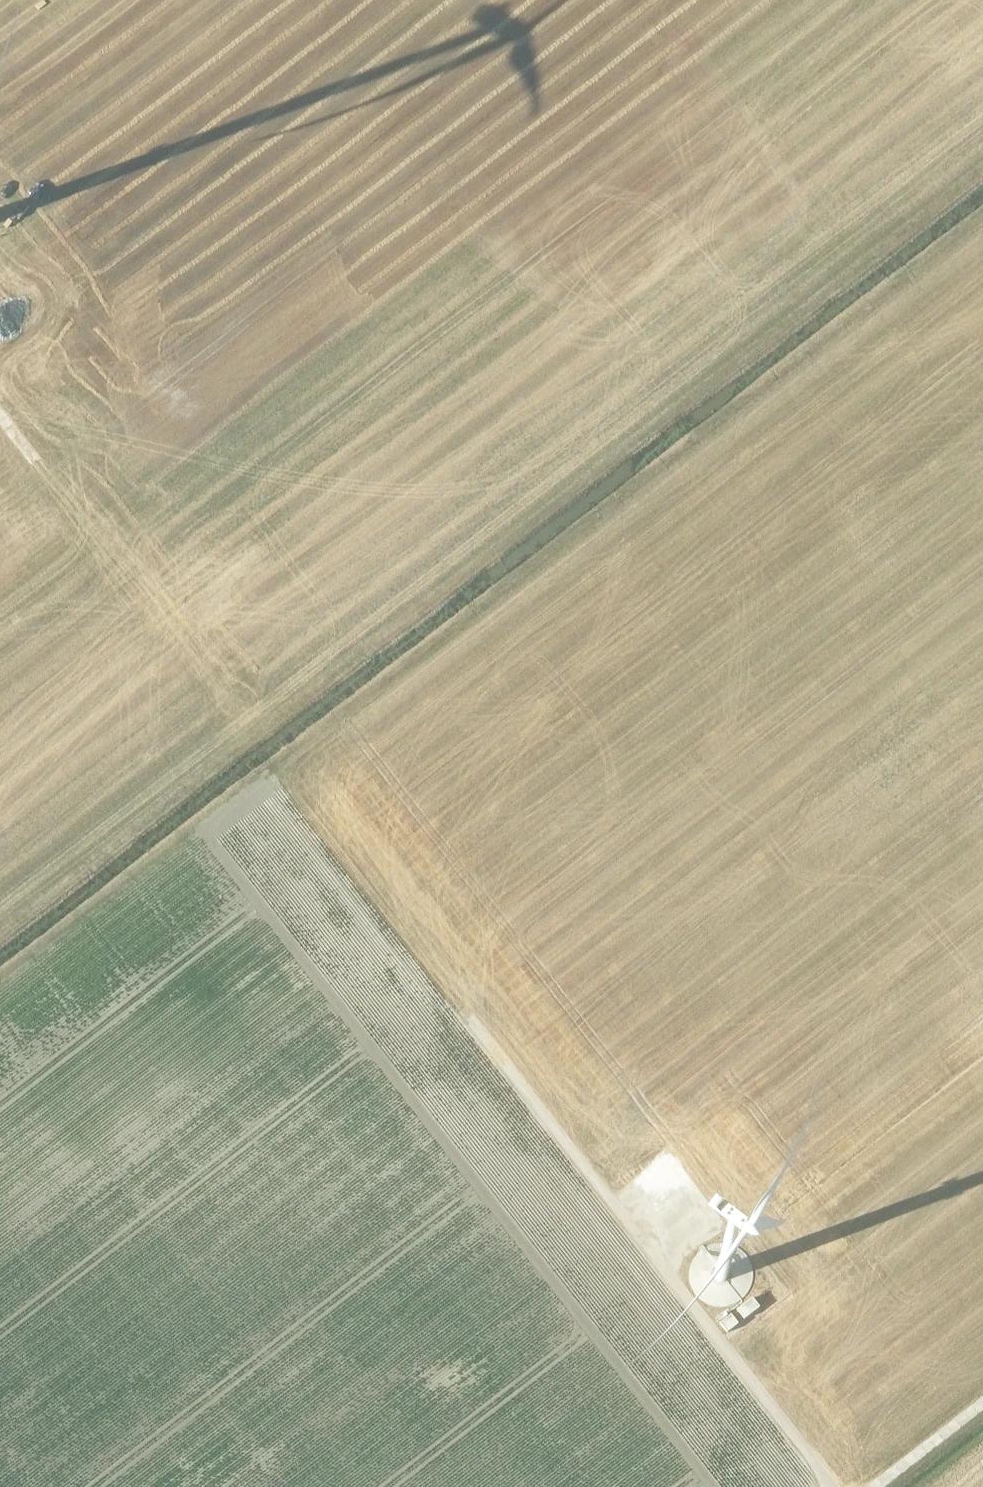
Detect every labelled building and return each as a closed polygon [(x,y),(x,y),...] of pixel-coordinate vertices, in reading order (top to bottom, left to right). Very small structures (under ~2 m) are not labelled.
[(713,1274),(713,1275),(713,1276),(713,1277),(714,1278),(714,1279),(715,1280),(716,1281),(717,1282),(718,1282),(718,1283),(719,1283),(720,1283),(721,1283),(722,1283),(723,1283),(724,1283),(725,1282),(726,1282),(726,1281),(727,1281),(727,1280),(728,1280),(728,1279),(728,1278),(729,1278),(729,1277),(729,1276),(729,1275),(729,1274),(729,1273),(729,1272),(728,1272),(728,1271),(728,1270),(727,1270),(727,1269),(726,1269),(725,1268),(724,1268),(723,1267),(722,1267),(721,1267),(720,1267),(719,1267),(718,1268),(717,1268),(716,1269),(715,1270),(714,1271),(714,1272),(713,1273),(713,1274)] [(753,1298),(737,1311),(744,1320),(760,1307),(753,1298)] [(731,1315),(720,1324),(727,1333),(738,1324),(731,1315)]
